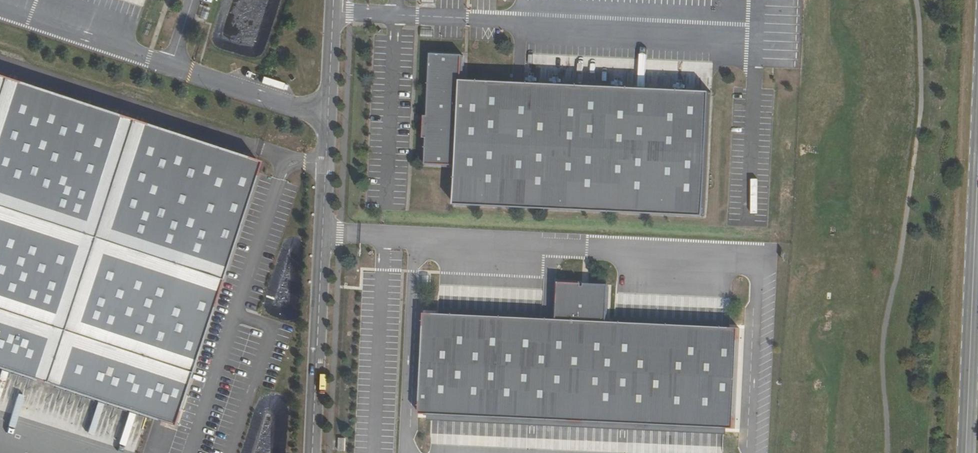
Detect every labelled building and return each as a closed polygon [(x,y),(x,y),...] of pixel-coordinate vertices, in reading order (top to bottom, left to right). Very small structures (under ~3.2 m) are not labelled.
[(426,129),(429,129),(428,155),(459,157),(458,196),(706,206),(711,82),(464,72),(465,46),(433,45),(430,105),(434,105),(434,108),(427,107),(426,129)] [(0,79),(0,372),(170,427),(257,163),(0,79)] [(558,283),(557,321),(425,315),(421,415),(735,428),(739,328),(607,323),(609,288),(609,286),(584,285),(584,287),(581,287),(581,284),(558,283)]
